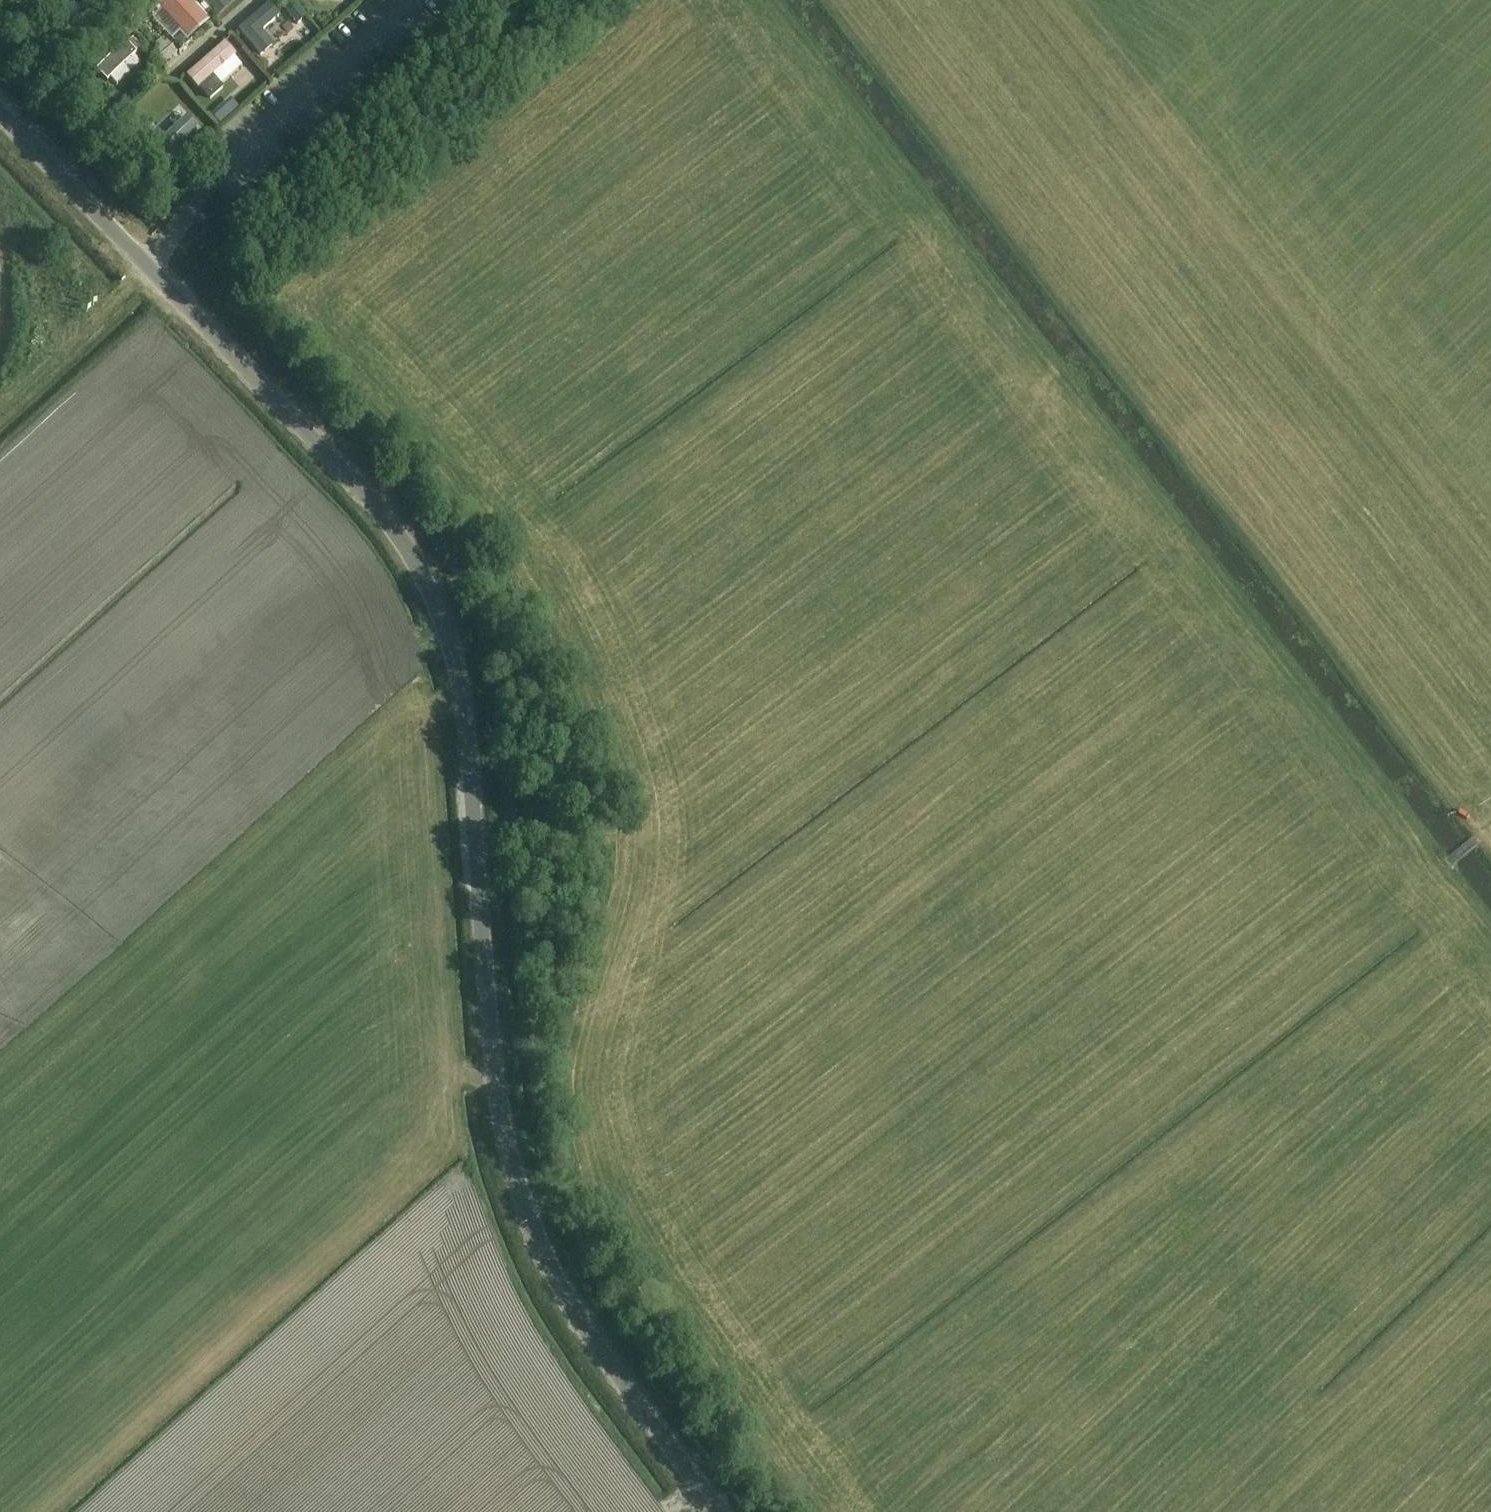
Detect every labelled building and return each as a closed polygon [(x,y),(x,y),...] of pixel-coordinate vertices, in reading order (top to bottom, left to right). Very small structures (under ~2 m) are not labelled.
[(139,2),(149,8),(154,0),(134,0),(139,2)] [(189,0),(167,0),(160,7),(187,38),(207,20),(189,0)] [(207,4),(219,17),(231,7),(225,0),(212,0),(207,4)] [(282,18),(271,5),(240,31),(263,58),(275,47),(263,33),(282,18)] [(106,25),(95,37),(103,45),(115,34),(106,25)] [(310,28),(299,37),(308,46),(318,37),(310,28)] [(161,42),(155,47),(167,61),(176,53),(168,43),(165,46),(161,42)] [(128,43),(98,71),(108,81),(138,54),(128,43)] [(236,59),(225,47),(187,79),(198,92),(200,90),(211,103),(223,92),(212,79),(236,59)] [(222,108),(211,117),(220,127),(230,118),(222,108)] [(152,139),(158,146),(154,150),(165,162),(198,132),(186,120),(164,141),(158,134),(152,139)]
